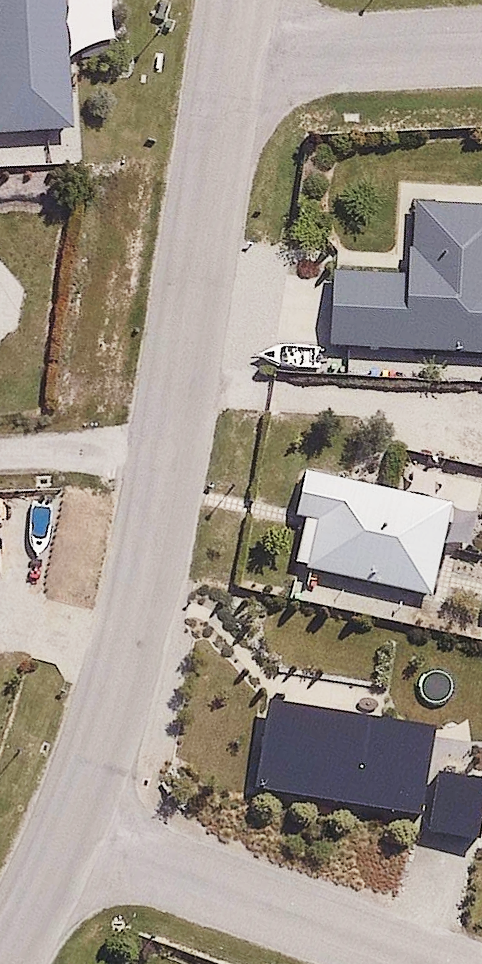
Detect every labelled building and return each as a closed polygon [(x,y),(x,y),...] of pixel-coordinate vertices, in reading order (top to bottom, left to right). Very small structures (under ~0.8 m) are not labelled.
[(81,121),(74,0),(0,0),(0,126),(81,121)] [(424,202),(420,275),(344,270),(339,344),(481,353),(481,206),(424,202)] [(463,507),(315,474),(306,516),(327,521),(326,528),(316,573),(442,601),(463,507)] [(445,729),(277,704),(264,794),(431,819),(445,729)]
